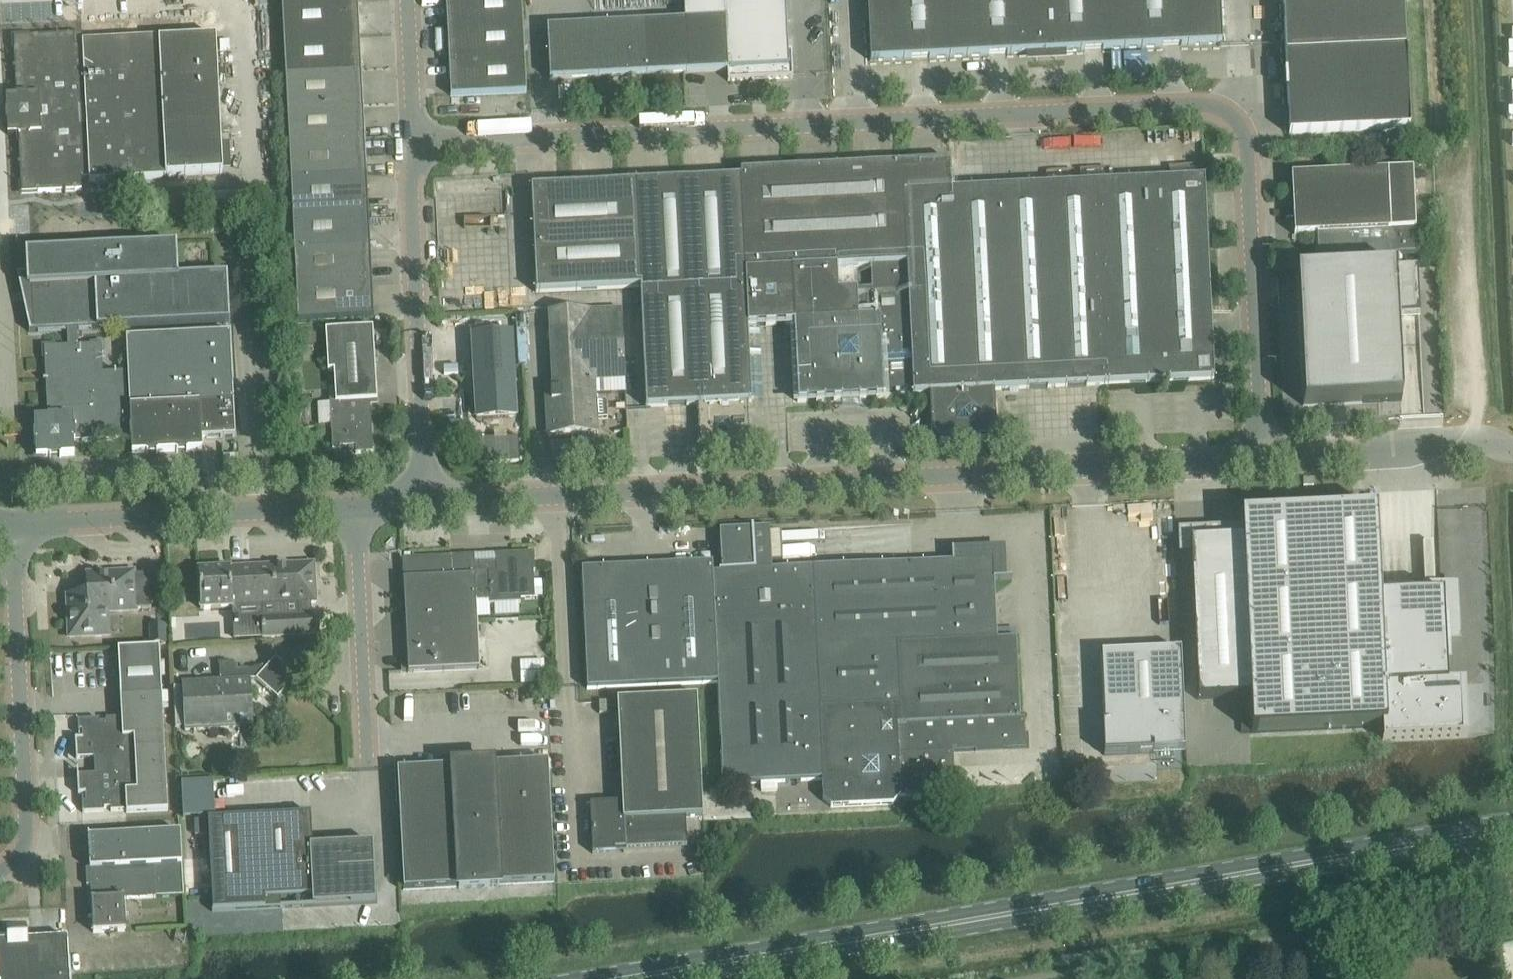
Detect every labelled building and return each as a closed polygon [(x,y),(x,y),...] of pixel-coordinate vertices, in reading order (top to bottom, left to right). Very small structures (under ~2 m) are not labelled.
[(299,321),(374,317),(358,0),(282,0),(299,321)] [(451,97),(527,93),(523,0),(446,0),(451,97)] [(725,19),(547,28),(550,80),(728,71),(728,82),(752,81),(752,84),(766,83),(765,80),(793,79),(792,52),(788,52),(786,0),(771,0),(724,2),(725,19)] [(1066,52),(1222,44),(1220,0),(867,0),(871,62),(1027,54),(1027,55),(1028,55),(1028,47),(1036,47),(1037,53),(1056,52),(1056,46),(1065,45),(1065,53),(1066,53),(1066,52)] [(1290,135),(1409,129),(1405,49),(1403,0),(1283,0),(1290,135)] [(8,136),(19,135),(22,194),(42,193),(83,192),(82,184),(226,177),(218,39),(159,43),(159,39),(83,43),(83,35),(14,38),(17,97),(6,97),(7,111),(2,111),(2,122),(7,122),(8,136)] [(798,403),(884,399),(883,392),(913,391),(913,394),(930,394),(932,438),(940,445),(990,442),(997,434),(995,390),(1214,380),(1204,178),(953,191),(951,161),(740,172),(741,177),(531,188),(536,293),(641,288),(646,408),(698,405),(700,449),(708,456),(743,454),(750,446),(748,403),(752,403),(748,327),(794,324),(798,403)] [(1413,169),(1388,171),(1292,176),(1295,235),(1317,234),(1414,229),(1416,229),(1413,169)] [(118,198),(104,198),(105,216),(119,216),(118,198)] [(1317,234),(1319,273),(1401,269),(1400,254),(1416,253),(1414,229),(1317,234)] [(25,254),(26,277),(18,277),(30,333),(230,323),(228,276),(178,278),(176,246),(25,254)] [(1401,269),(1319,273),(1297,274),(1303,407),(1402,402),(1398,321),(1398,315),(1420,314),(1417,268),(1401,269)] [(551,332),(553,387),(545,388),(546,401),(548,437),(556,436),(598,434),(597,419),(608,418),(607,403),(596,404),(595,381),(626,379),(622,311),(552,315),(553,332),(551,332)] [(328,372),(334,372),(336,403),(330,403),(332,448),(356,447),(356,454),(373,453),(370,402),(377,401),(373,328),(325,330),(328,372)] [(313,332),(299,333),(300,344),(313,343),(313,332)] [(103,373),(102,345),(44,348),(48,419),(34,420),(36,451),(43,458),(75,456),(74,443),(131,440),(132,454),(202,450),(201,440),(235,438),(230,333),(126,338),(128,372),(103,373)] [(472,336),(477,420),(517,418),(515,398),(512,334),(472,336)] [(517,436),(472,438),(473,463),(518,461),(517,436)] [(1243,538),(1244,561),(1244,568),(1192,570),(1197,698),(1249,696),(1250,696),(1252,733),(1382,727),(1383,743),(1468,739),(1465,684),(1459,684),(1459,686),(1453,686),(1453,684),(1447,685),(1445,643),(1445,639),(1442,639),(1441,623),(1444,623),(1443,597),(1380,600),(1376,511),(1242,518),(1243,538)] [(713,564),(582,570),(587,690),(719,684),(724,786),(822,781),(823,800),(832,807),(894,804),(902,796),(949,794),(956,786),(954,753),(977,752),(976,747),(1002,747),(1002,750),(1026,749),(1024,719),(1021,719),(1017,639),(997,640),(995,581),(994,580),(994,560),(981,561),(981,553),(964,554),(965,562),(954,562),(952,562),(772,571),(770,529),(760,529),(760,527),(751,527),(752,530),(720,531),(722,573),(714,574),(713,564)] [(1180,542),(1221,540),(1220,534),(1211,535),(1211,529),(1180,531),(1180,542)] [(489,566),(489,565),(489,563),(475,563),(477,597),(489,596),(490,605),(521,604),(521,600),(535,599),(534,572),(535,572),(534,553),(496,555),(496,565),(489,566)] [(403,559),(405,615),(408,673),(480,670),(477,597),(475,563),(474,556),(403,559)] [(201,609),(277,605),(316,603),(314,564),(199,570),(201,609)] [(156,584),(167,583),(167,571),(155,572),(156,584)] [(87,588),(81,595),(68,596),(70,638),(108,637),(107,613),(136,611),(136,610),(152,609),(150,574),(134,575),(134,573),(107,574),(107,576),(101,577),(101,575),(86,575),(87,588)] [(262,618),(263,638),(313,636),(312,616),(262,618)] [(165,624),(149,625),(150,643),(165,643),(165,624)] [(100,724),(100,720),(78,721),(79,731),(82,731),(83,740),(76,740),(77,759),(95,759),(95,775),(77,776),(78,795),(86,795),(86,803),(83,804),(83,814),(105,813),(105,809),(111,809),(111,812),(127,812),(127,814),(168,812),(162,696),(160,647),(119,649),(122,719),(106,720),(107,723),(100,724)] [(1158,752),(1182,751),(1186,751),(1181,651),(1101,655),(1104,708),(1104,725),(1103,725),(1104,753),(1104,756),(1129,755),(1154,754),(1154,752),(1158,752)] [(238,665),(220,666),(221,681),(182,683),(185,731),(253,728),(250,681),(257,681),(278,700),(298,678),(293,674),(292,668),(287,668),(276,659),(266,670),(246,671),(238,671),(238,665)] [(612,696),(706,692),(706,695),(716,695),(715,685),(612,689),(612,696)] [(703,817),(702,797),(697,697),(617,701),(622,806),(592,808),(595,856),(629,855),(628,851),(689,848),(688,818),(703,817)] [(548,763),(493,766),(499,885),(555,882),(548,763)] [(452,768),(397,771),(404,891),(459,887),(459,889),(499,887),(499,885),(493,766),(493,764),(452,766),(452,768)] [(311,815),(207,820),(211,911),(211,912),(281,909),(280,899),(309,897),(315,897),(315,890),(352,888),(375,887),(374,867),(373,845),(369,845),(369,850),(357,850),(354,845),(352,845),(352,846),(313,848),(311,815)] [(126,932),(125,900),(184,896),(181,832),(88,837),(94,933),(126,932)] [(68,939),(28,941),(27,921),(6,922),(7,930),(0,930),(0,978),(70,978),(68,939)]
